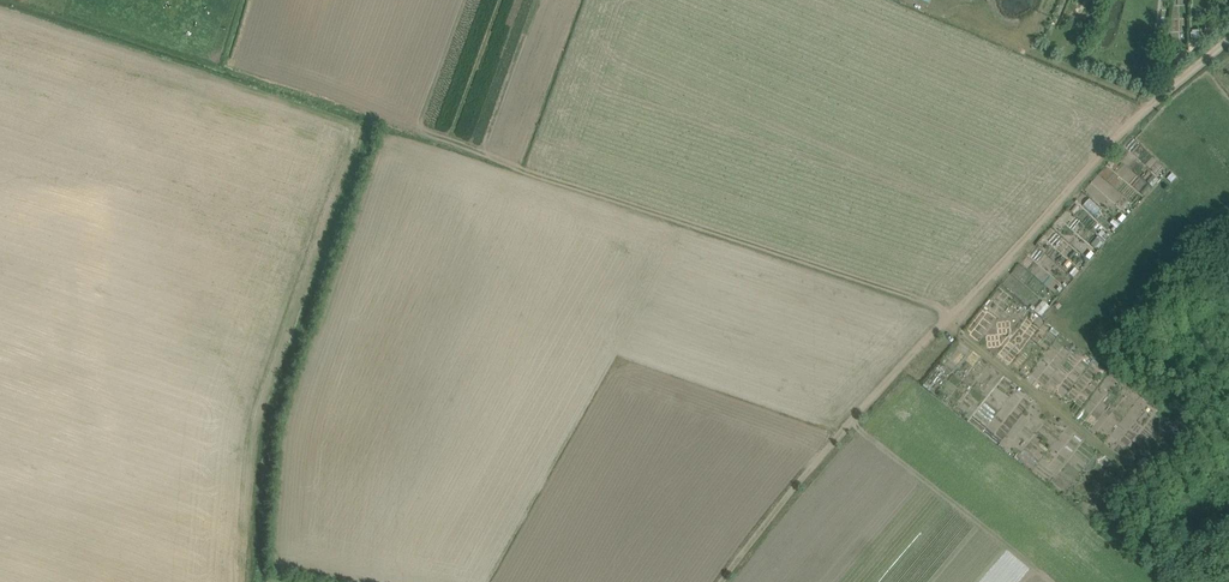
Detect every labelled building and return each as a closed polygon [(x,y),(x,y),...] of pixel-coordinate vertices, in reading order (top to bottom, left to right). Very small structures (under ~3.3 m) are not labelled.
[(1191,33),(1191,40),(1200,39),(1200,30),(1192,30),(1192,33),(1191,33)] [(1088,66),(1091,51),(1085,50),(1083,58),(1081,58),(1079,63),(1088,66)] [(1190,60),(1187,56),(1182,50),(1173,58),(1177,63),(1175,65),(1178,69),(1190,60)]
